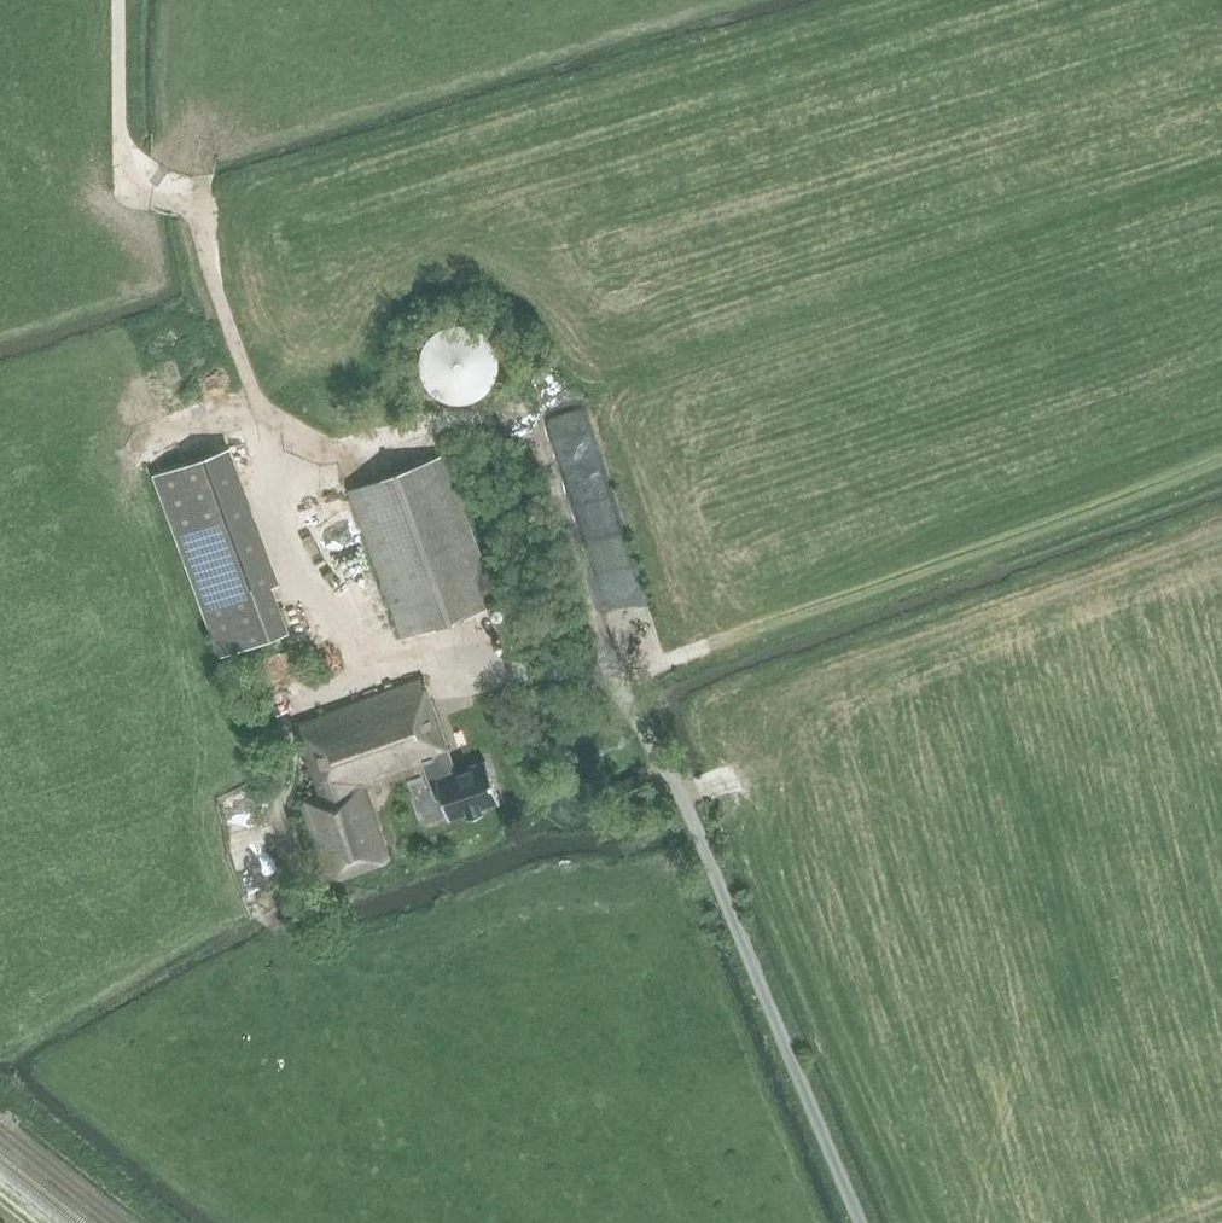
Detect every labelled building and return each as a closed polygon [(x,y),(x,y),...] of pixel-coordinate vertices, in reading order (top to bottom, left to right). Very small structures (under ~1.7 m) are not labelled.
[(420,350),(418,363),(420,375),(426,386),(434,395),(446,400),(458,402),(470,400),(481,395),(490,386),(496,375),(498,363),(496,350),(490,339),(481,331),(470,325),(458,323),(446,325),(434,331),(426,339),(420,350)] [(152,475),(218,656),(287,631),(271,585),(278,582),(228,447),(152,475)] [(445,454),(347,490),(402,638),(499,602),(445,454)] [(343,486),(324,492),(330,513),(350,508),(343,486)] [(484,760),(454,770),(447,750),(448,749),(423,676),(293,723),(316,793),(300,798),(326,878),(386,858),(364,787),(406,774),(407,774),(425,768),(435,799),(443,796),(450,818),(498,802),(484,760)] [(240,864),(296,857),(293,833),(237,839),(240,864)]
